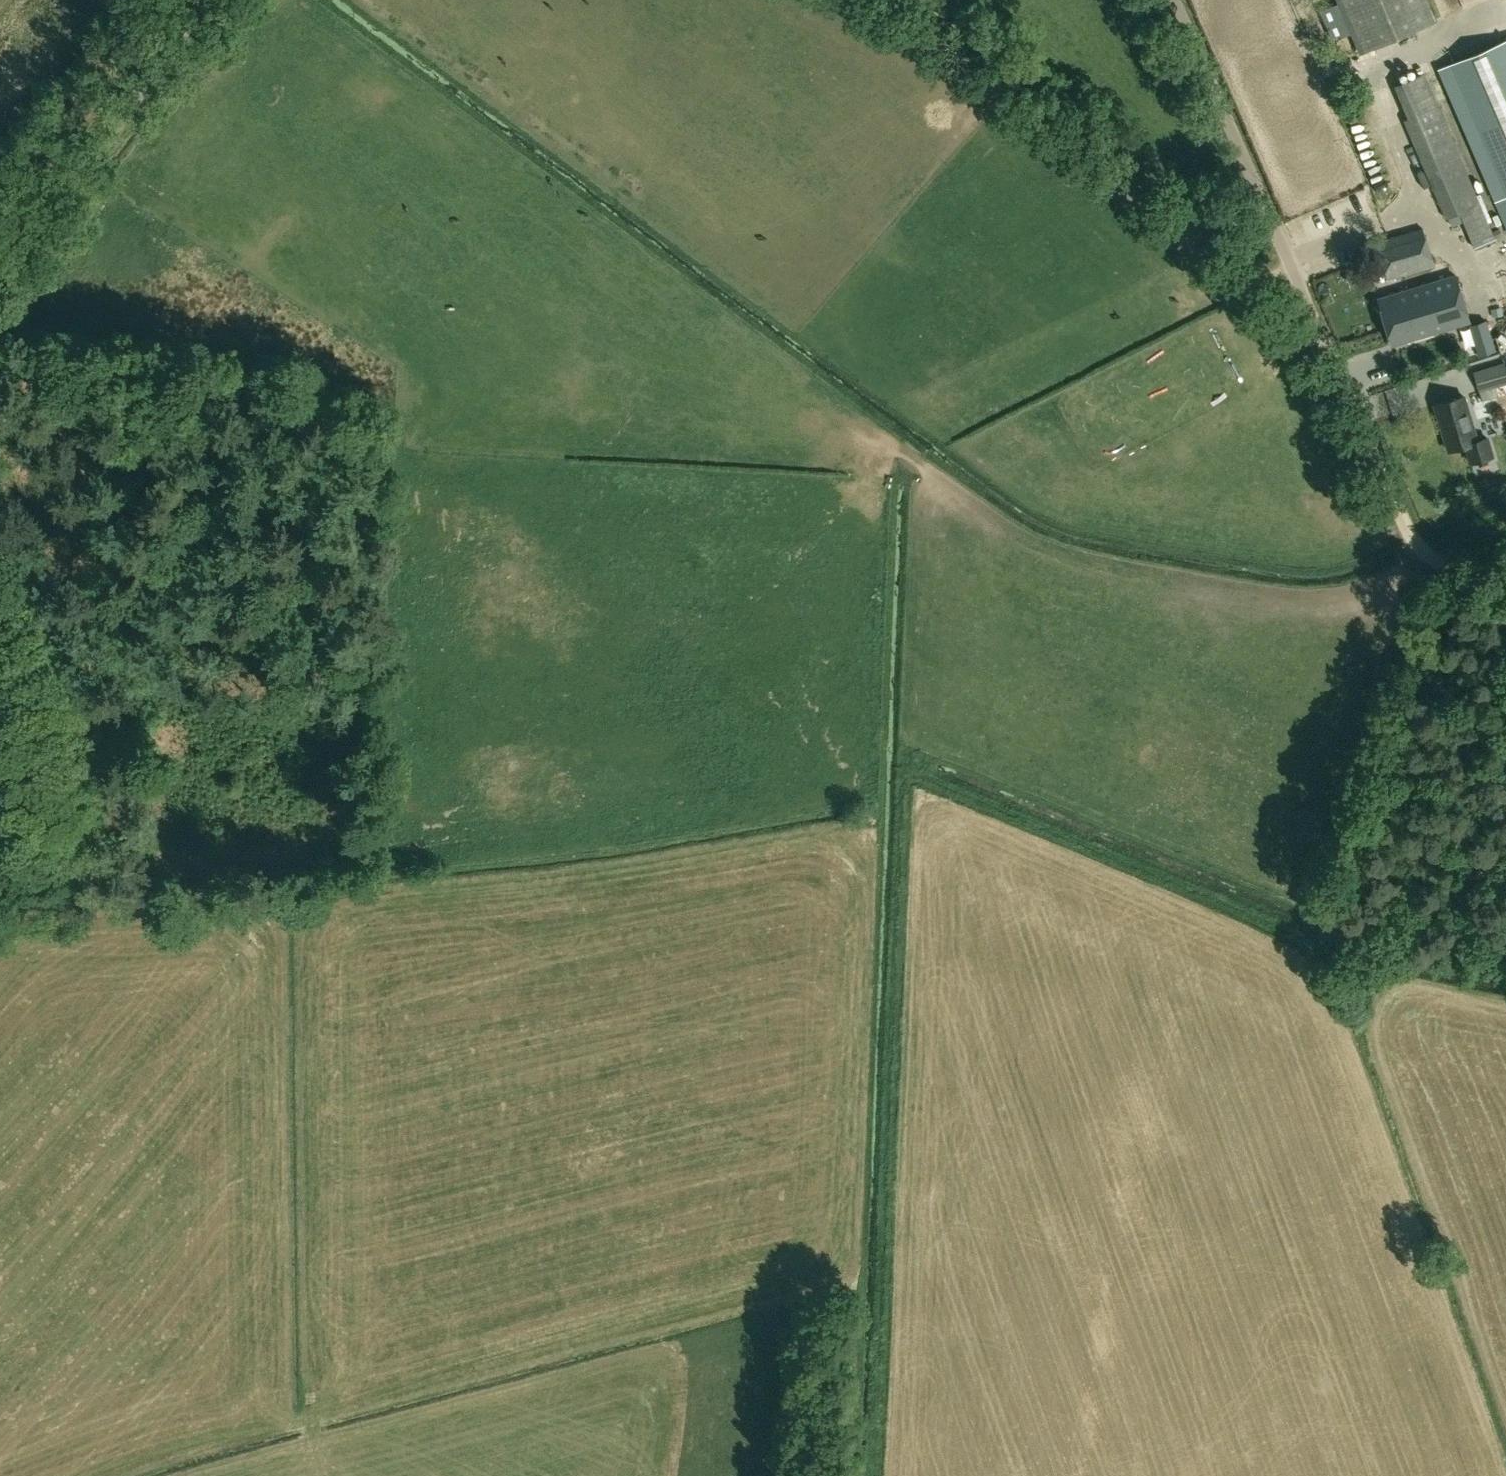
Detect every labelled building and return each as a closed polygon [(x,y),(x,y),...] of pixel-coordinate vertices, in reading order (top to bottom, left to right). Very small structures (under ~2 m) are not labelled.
[(1427,0),(1339,0),(1361,51),(1436,19),(1427,0)] [(1440,69),(1505,223),(1505,40),(1440,69)] [(1494,237),(1438,103),(1425,72),(1393,86),(1403,108),(1410,104),(1414,113),(1404,117),(1446,215),(1459,210),(1475,245),(1494,237)] [(1424,269),(1435,266),(1423,227),(1378,241),(1389,278),(1385,280),(1390,295),(1379,298),(1394,344),(1471,320),(1457,274),(1428,283),(1424,269)] [(1474,372),(1480,392),(1505,384),(1505,367),(1505,363),(1474,372)] [(1505,410),(1505,394),(1493,395),(1495,411),(1505,410)] [(1435,405),(1449,451),(1466,446),(1471,463),(1491,457),(1485,439),(1477,441),(1464,396),(1435,405)] [(1487,481),(1505,485),(1505,481),(1505,474),(1489,470),(1487,481)]
